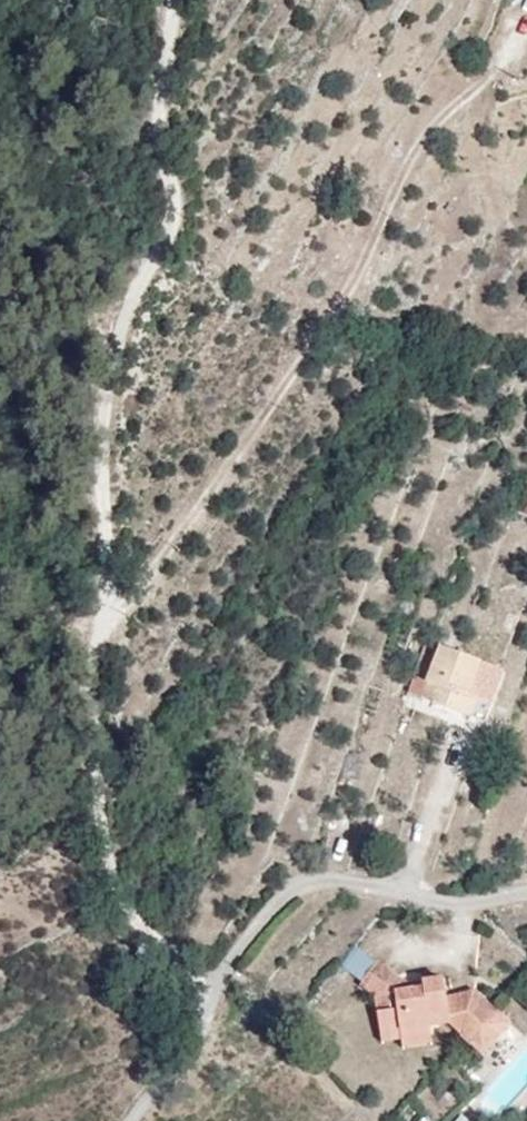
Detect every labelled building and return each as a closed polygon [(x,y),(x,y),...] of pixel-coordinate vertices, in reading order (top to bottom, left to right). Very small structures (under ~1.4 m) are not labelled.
[(504,670),(434,648),(416,706),(486,727),(504,670)] [(431,1027),(447,1027),(446,998),(442,979),(425,981),(427,997),(406,997),(406,984),(372,961),(352,984),(372,998),(385,997),(384,1016),(372,1015),(372,1031),(397,1031),(397,1041),(431,1038),(431,1027)] [(427,997),(425,981),(406,984),(406,997),(427,997)] [(447,1027),(468,1043),(479,1025),(486,1029),(497,1011),(472,993),(446,998),(447,1027)] [(385,997),(372,998),(372,1015),(384,1016),(385,997)] [(486,1029),(504,1040),(513,1023),(497,1011),(486,1029)] [(491,1060),(504,1040),(486,1029),(479,1025),(468,1043),(466,1045),(491,1060)] [(372,1042),(397,1041),(397,1031),(372,1031),(372,1042)] [(431,1050),(431,1038),(397,1041),(398,1051),(431,1050)]
